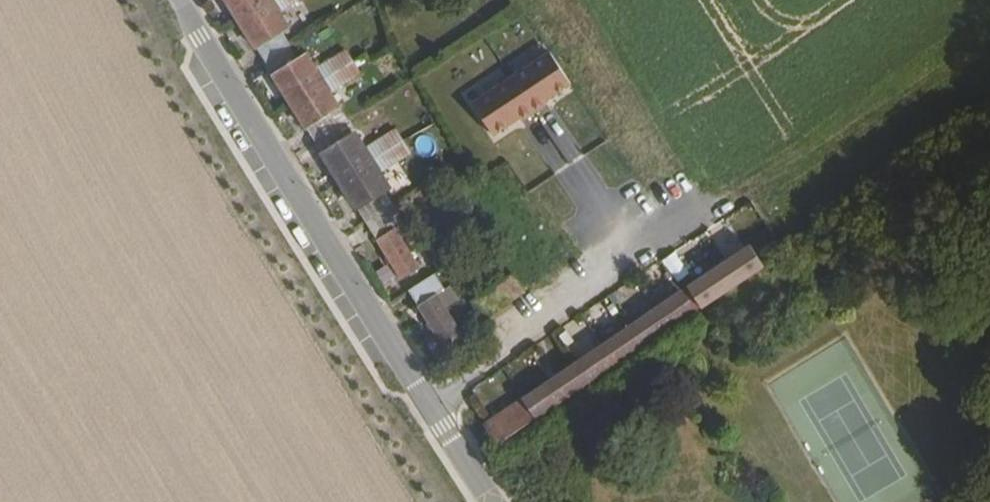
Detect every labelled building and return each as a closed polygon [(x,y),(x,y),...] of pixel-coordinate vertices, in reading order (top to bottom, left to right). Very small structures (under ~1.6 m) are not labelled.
[(272,59),(298,43),(287,26),(293,23),(286,11),(304,0),(236,0),(272,59)] [(298,43),(272,59),(322,138),(347,123),(340,110),(346,104),(338,92),(367,73),(352,48),(322,67),(312,52),(306,55),(298,43)] [(547,50),(468,103),(492,139),(571,85),(547,50)] [(540,147),(556,169),(582,151),(558,118),(545,126),(553,137),(540,147)] [(347,123),(322,138),(336,161),(371,218),(397,202),(390,190),(397,185),(388,169),(416,150),(403,130),(375,150),(362,130),(355,135),(347,123)] [(397,202),(371,218),(408,278),(427,267),(402,226),(413,219),(401,199),(397,202)] [(453,308),(464,301),(445,270),(416,288),(449,344),(467,332),(453,308)] [(649,345),(712,302),(709,296),(700,300),(693,289),(637,325),(649,345)] [(649,345),(637,325),(584,360),(597,380),(649,345)] [(597,380),(584,360),(526,397),(539,418),(597,380)] [(502,443),(539,418),(526,397),(489,421),(502,443)]
